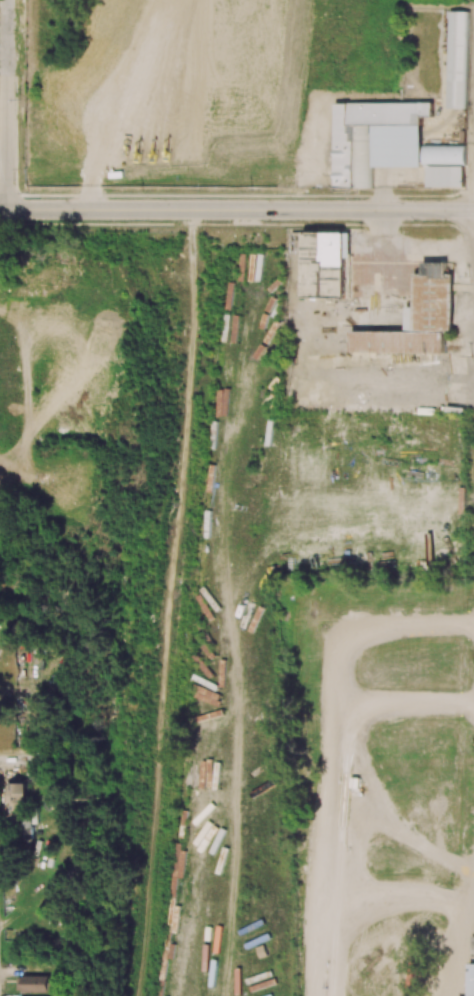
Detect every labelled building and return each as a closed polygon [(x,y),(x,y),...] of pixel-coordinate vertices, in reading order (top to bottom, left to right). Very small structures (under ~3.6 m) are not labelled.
[(448,107),(449,11),(470,11),(470,107),(448,107)] [(333,103),(334,187),(371,187),(370,168),(421,167),(421,116),(431,116),(431,102),(333,103)] [(463,144),(423,145),(423,165),(464,164),(463,144)] [(429,165),(464,164),(464,185),(429,186),(429,165)] [(302,297),(348,298),(349,232),(304,231),(302,297)] [(445,353),(446,332),(451,332),(452,275),(447,275),(447,264),(423,264),(423,274),(414,274),(413,307),(405,306),(405,331),(351,331),(351,352),(445,353)] [(9,811),(27,810),(27,783),(9,783),(9,811)] [(51,975),(17,976),(18,992),(51,992),(51,975)]
